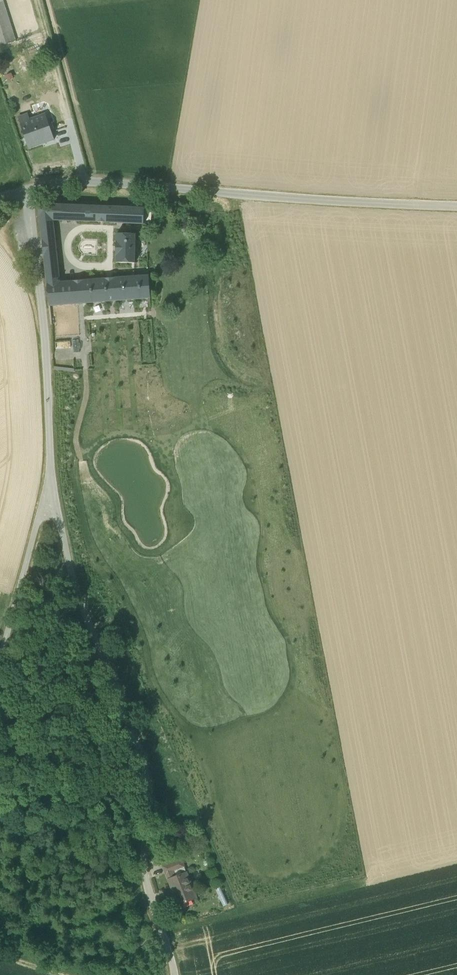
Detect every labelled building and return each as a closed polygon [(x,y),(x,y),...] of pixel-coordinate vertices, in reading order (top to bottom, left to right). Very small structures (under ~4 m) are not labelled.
[(16,41),(3,0),(0,0),(0,46),(16,41)] [(54,141),(55,140),(54,139),(54,140),(46,115),(46,114),(45,114),(45,115),(30,120),(28,115),(20,117),(30,148),(30,149),(31,148),(30,148),(54,140),(54,141)] [(39,204),(48,284),(60,282),(54,221),(144,224),(145,208),(39,204)] [(118,263),(136,264),(136,235),(117,234),(118,263)] [(60,282),(48,284),(50,306),(151,299),(151,296),(150,289),(149,276),(60,282)] [(163,866),(166,874),(167,874),(174,871),(184,867),(181,859),(163,866)] [(187,872),(184,867),(174,871),(177,876),(187,872)] [(169,879),(179,905),(197,898),(187,872),(177,876),(174,871),(167,874),(169,879)]
